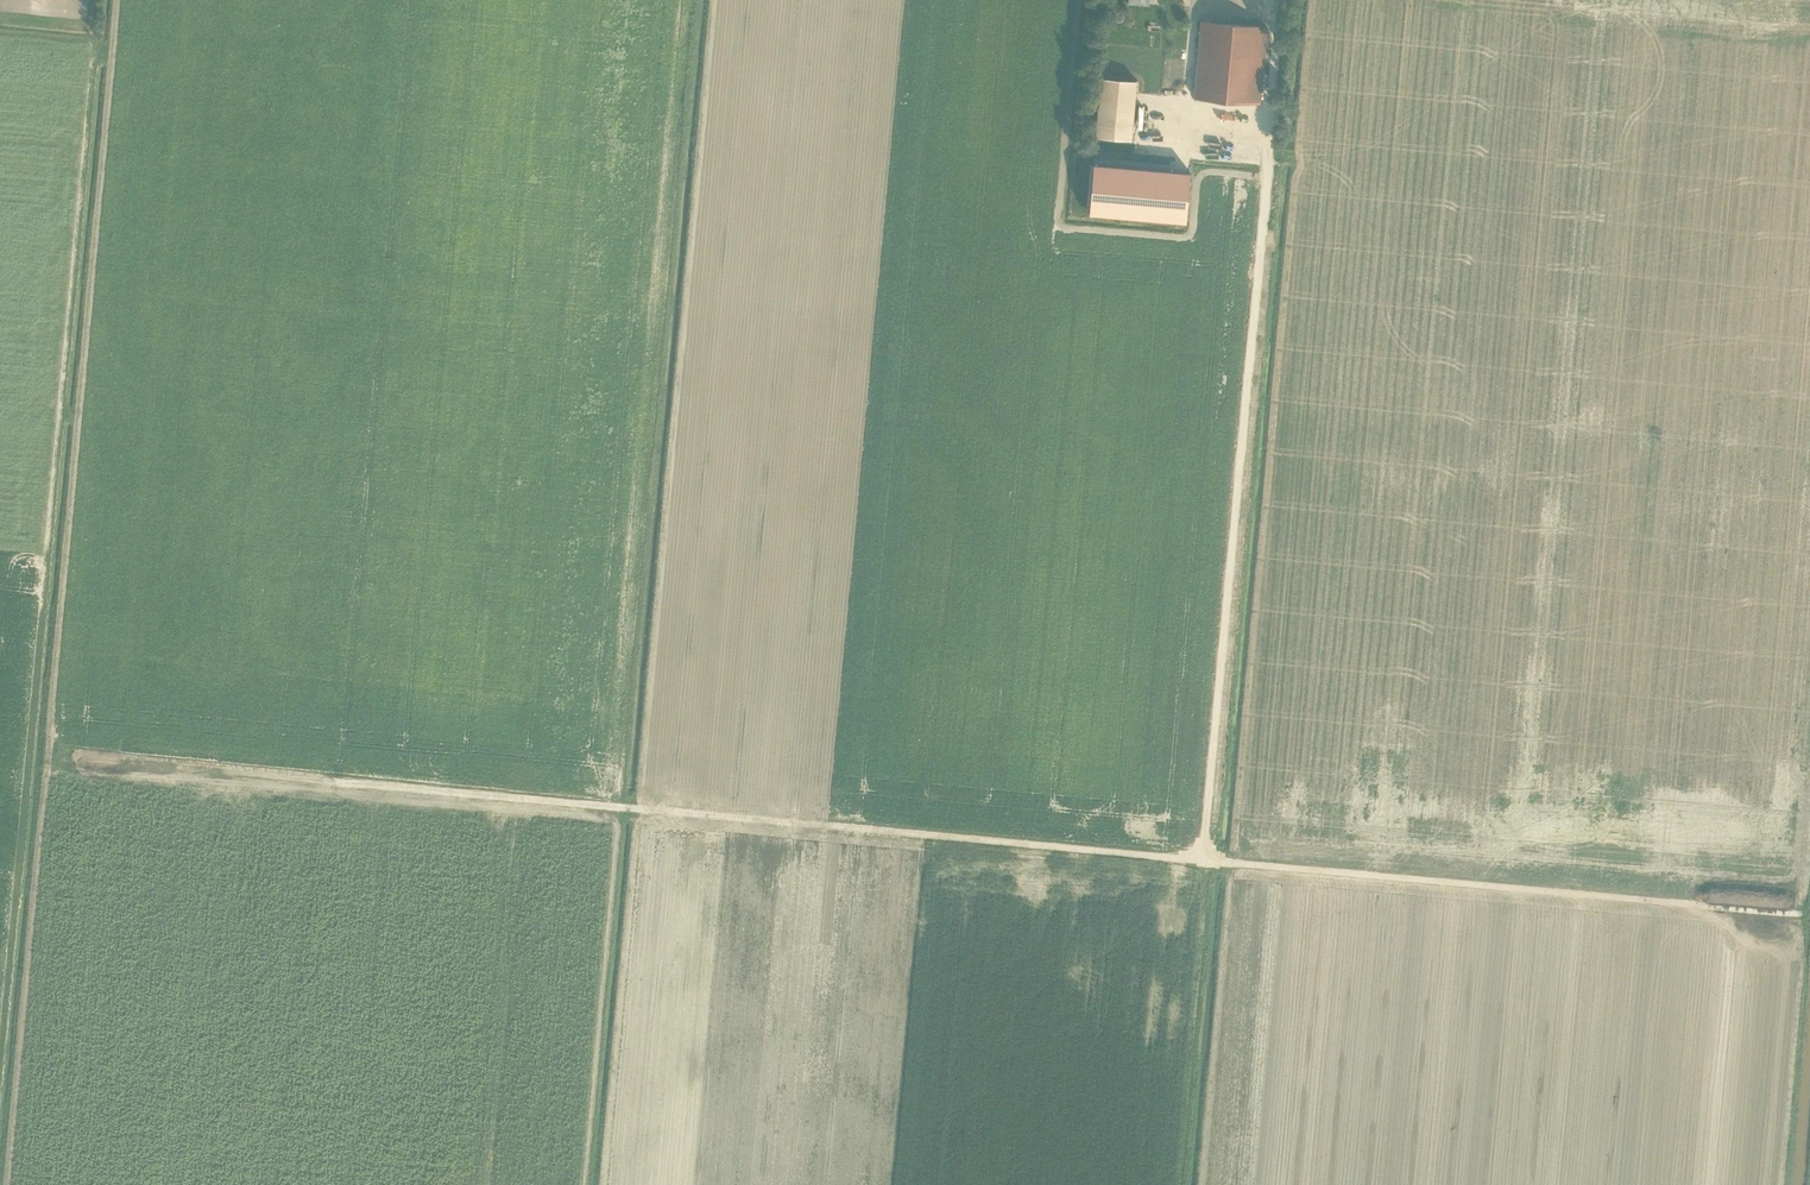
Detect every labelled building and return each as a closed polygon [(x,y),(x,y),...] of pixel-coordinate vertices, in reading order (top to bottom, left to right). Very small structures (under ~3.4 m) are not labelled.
[(1195,96),(1259,102),(1266,28),(1202,22),(1195,96)] [(1097,137),(1132,140),(1138,81),(1102,77),(1097,137)] [(1186,221),(1191,172),(1094,163),(1089,213),(1186,221)]
